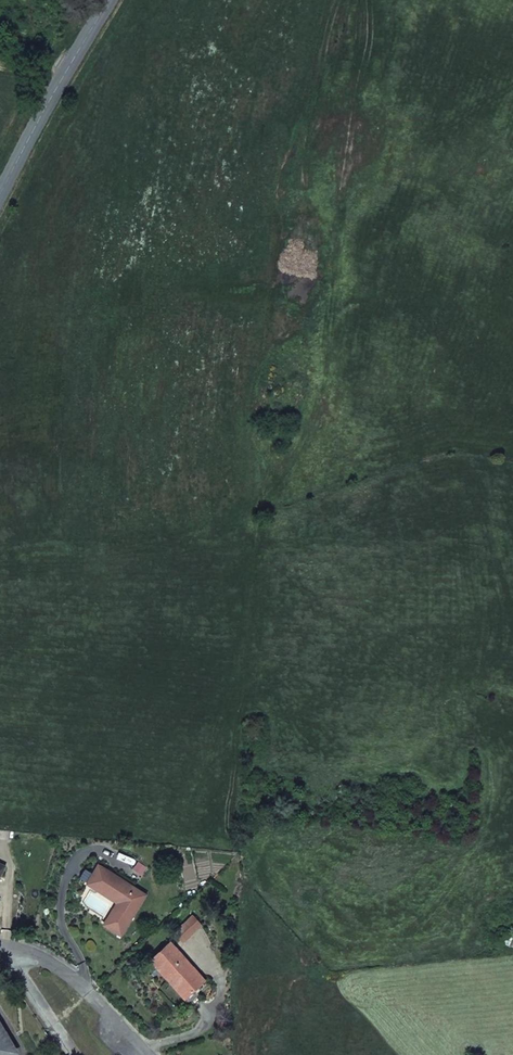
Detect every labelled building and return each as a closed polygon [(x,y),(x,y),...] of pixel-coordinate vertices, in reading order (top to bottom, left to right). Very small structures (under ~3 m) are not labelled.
[(85,870),(80,878),(102,893),(104,888),(124,902),(114,918),(109,915),(104,924),(120,934),(145,895),(98,867),(93,875),(85,870)] [(104,888),(102,893),(116,902),(109,915),(114,918),(124,902),(104,888)] [(196,919),(179,935),(188,944),(205,928),(196,919)] [(502,931),(497,941),(511,947),(512,942),(512,935),(502,931)] [(193,1006),(201,1000),(192,990),(204,980),(171,942),(150,961),(168,981),(170,980),(186,997),(193,1006)] [(170,980),(168,981),(183,999),(186,997),(170,980)] [(16,1052),(0,1026),(0,1054),(11,1054),(16,1052)]
